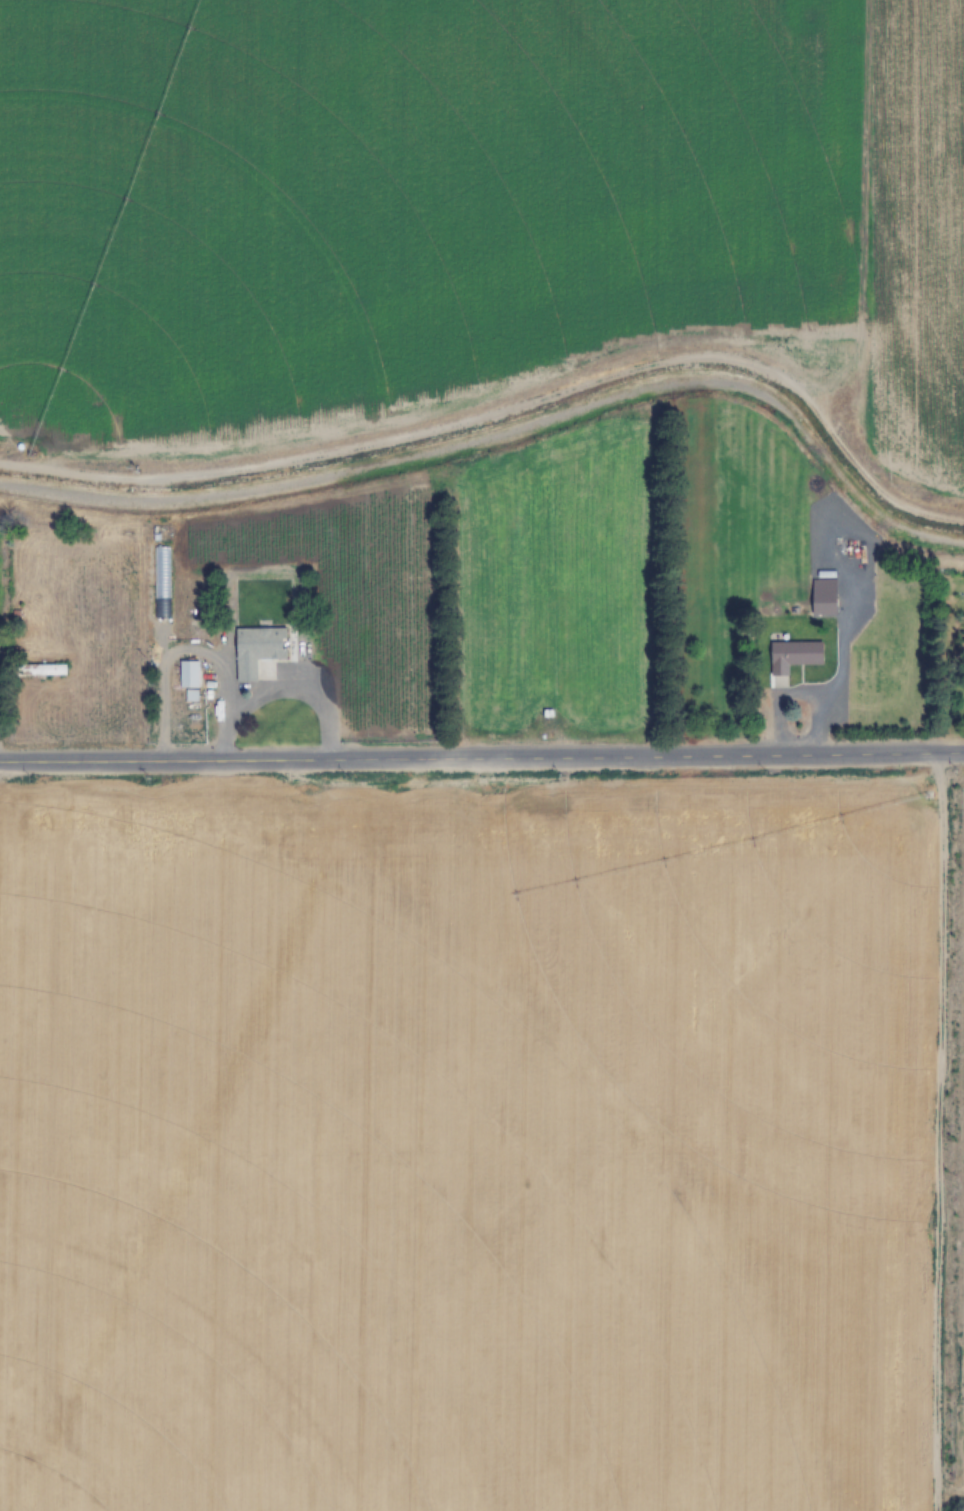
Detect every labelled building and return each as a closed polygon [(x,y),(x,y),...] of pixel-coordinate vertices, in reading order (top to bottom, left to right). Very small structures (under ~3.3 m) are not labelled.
[(171,546),(155,546),(155,617),(171,617),(171,546)] [(812,584),(812,614),(836,614),(836,584),(812,584)] [(236,628),(237,682),(257,682),(257,660),(287,660),(287,628),(236,628)] [(789,676),(789,665),(823,665),(823,641),(770,641),(770,676),(789,676)] [(198,687),(198,661),(180,661),(180,687),(198,687)] [(66,675),(66,664),(15,664),(15,675),(66,675)]
